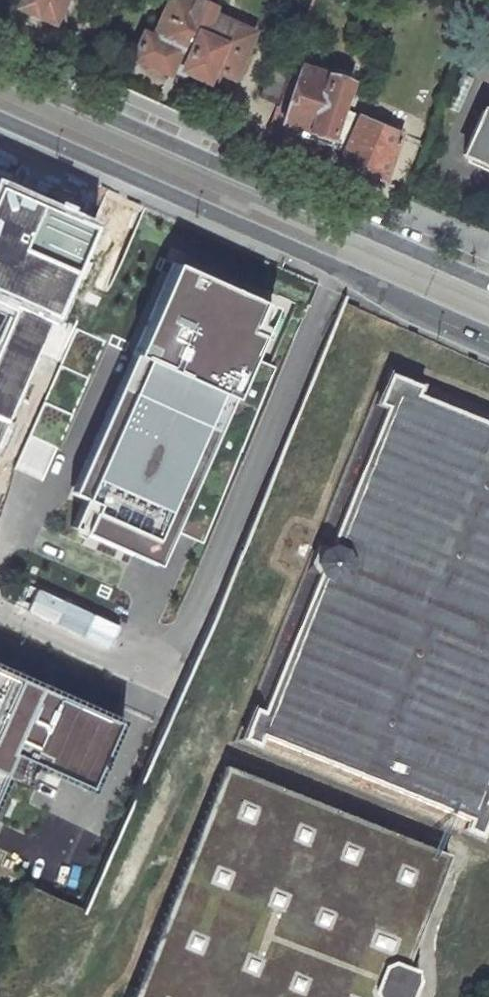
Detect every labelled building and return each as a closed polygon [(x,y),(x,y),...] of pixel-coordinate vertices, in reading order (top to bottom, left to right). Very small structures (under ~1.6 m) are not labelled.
[(5,0),(18,6),(53,21),(62,0),(0,0),(0,10),(5,0)] [(177,0),(170,0),(153,38),(144,34),(134,58),(168,73),(173,62),(184,67),(183,69),(206,80),(209,74),(216,77),(219,70),(232,76),(252,33),(210,14),(213,6),(200,1),(200,0),(177,0)] [(290,69),(275,62),(259,97),(278,106),(290,69)] [(350,82),(301,66),(283,122),(309,131),(307,138),(329,146),(341,109),(350,82)] [(400,134),(341,109),(329,146),(342,152),(339,159),(385,180),(400,134)] [(482,110),(463,154),(488,166),(488,113),(482,110)] [(99,223),(0,180),(0,451),(99,223)] [(260,309),(173,270),(133,358),(145,364),(84,501),(96,507),(83,535),(134,558),(144,537),(192,559),(275,376),(250,365),(259,343),(247,338),(260,309)] [(84,501),(145,364),(133,358),(71,496),(84,501)] [(229,744),(442,827),(486,844),(488,837),(488,403),(386,363),(229,744)] [(167,547),(144,537),(134,558),(157,569),(167,547)] [(0,670),(0,782),(3,775),(19,782),(29,760),(88,787),(117,722),(0,670)] [(207,765),(114,996),(387,996),(442,859),(432,855),(207,765)]
